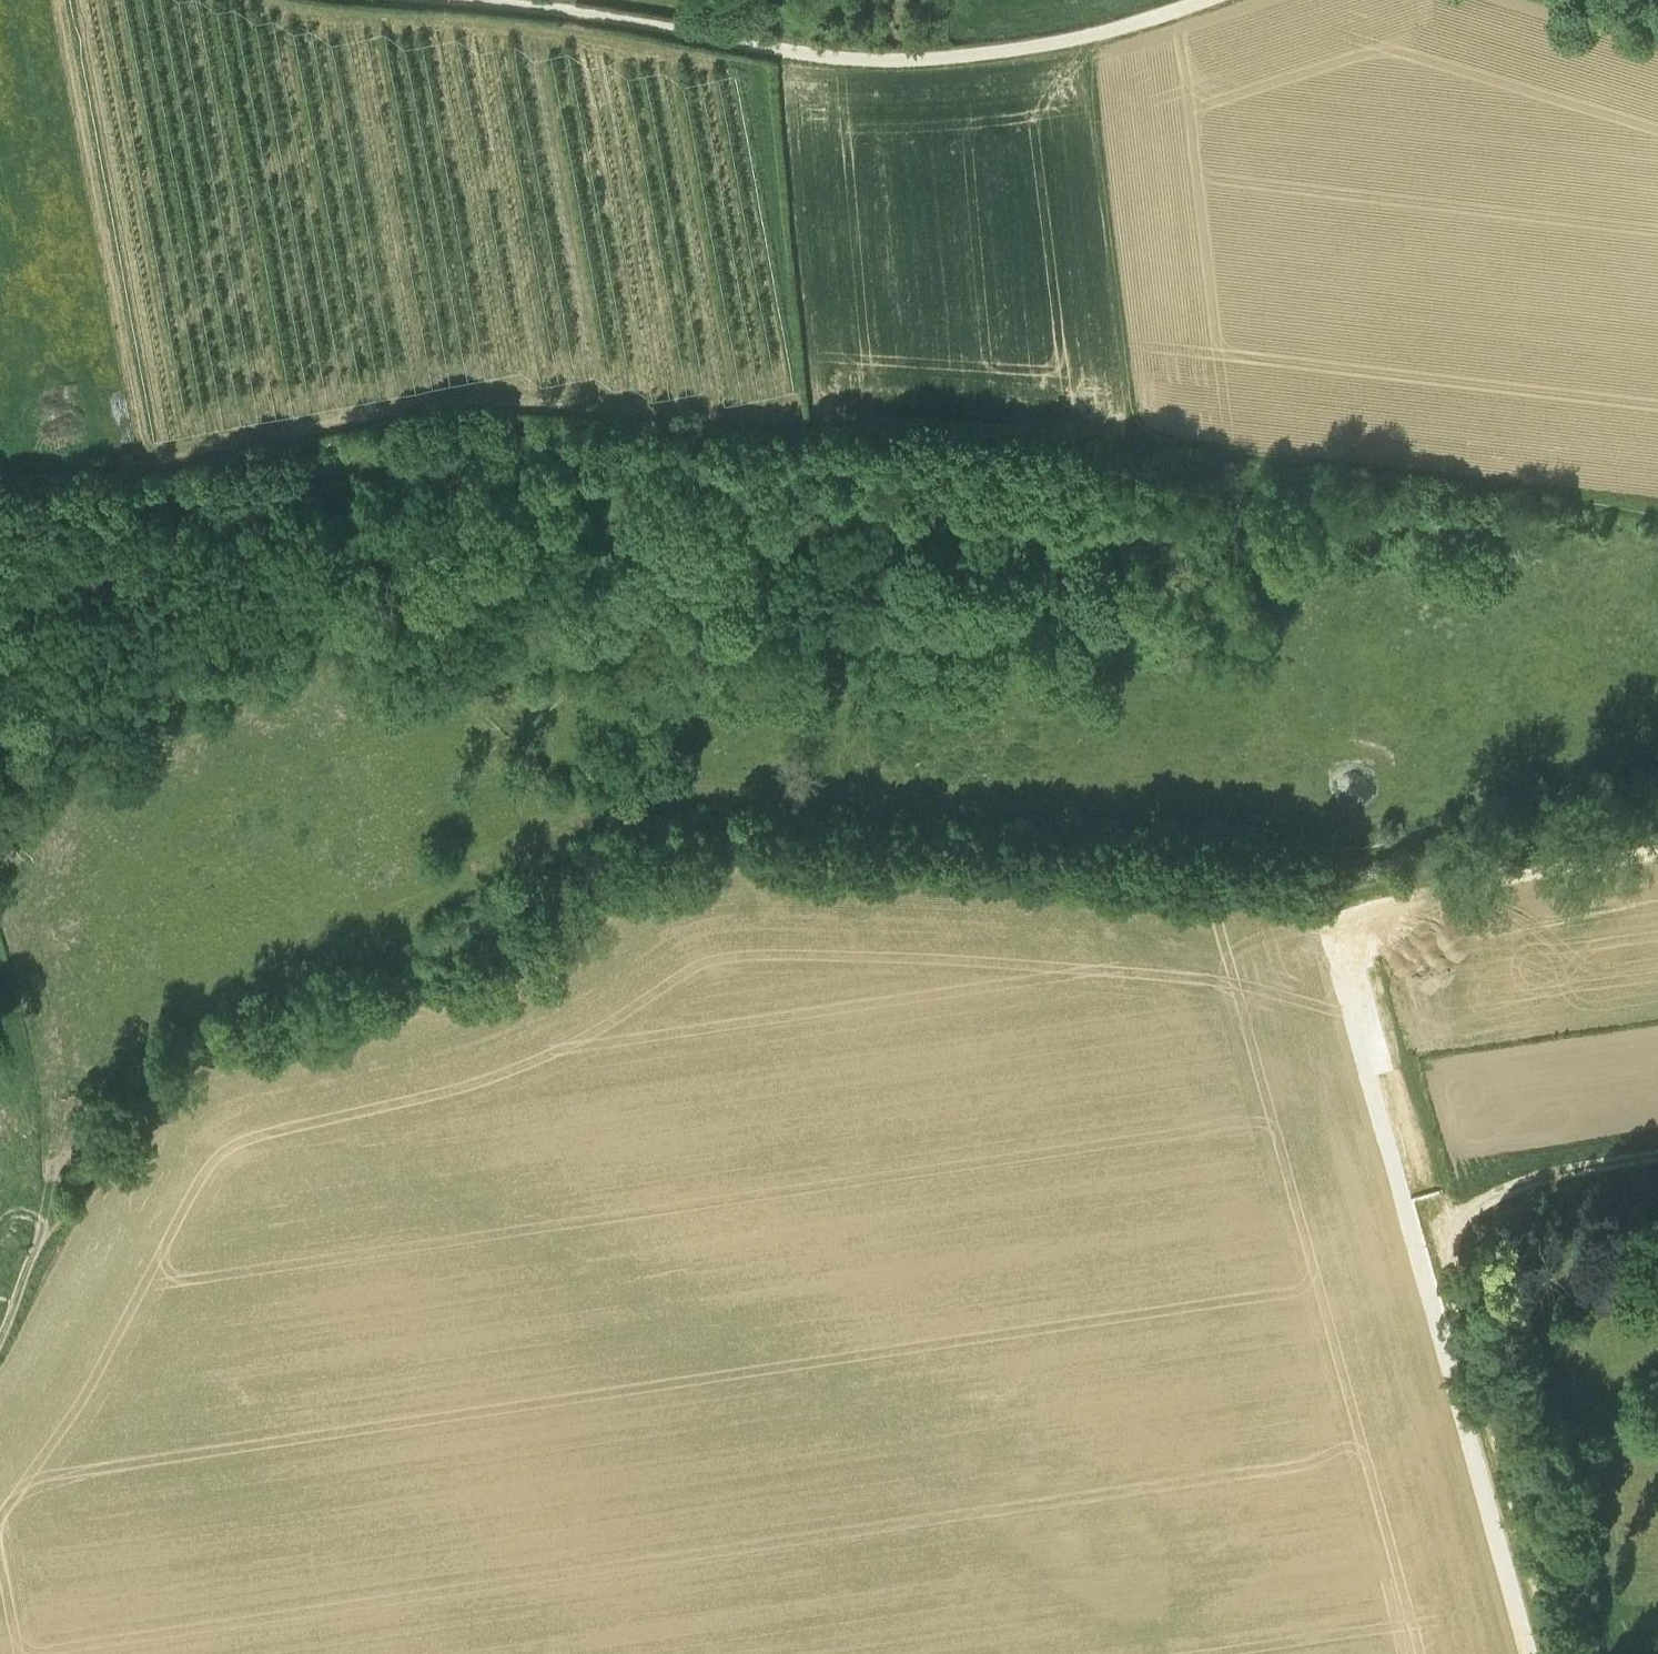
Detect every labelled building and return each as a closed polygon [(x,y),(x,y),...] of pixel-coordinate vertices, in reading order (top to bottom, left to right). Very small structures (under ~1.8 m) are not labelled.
[(149,11),(163,9),(162,0),(148,0),(149,11)]
